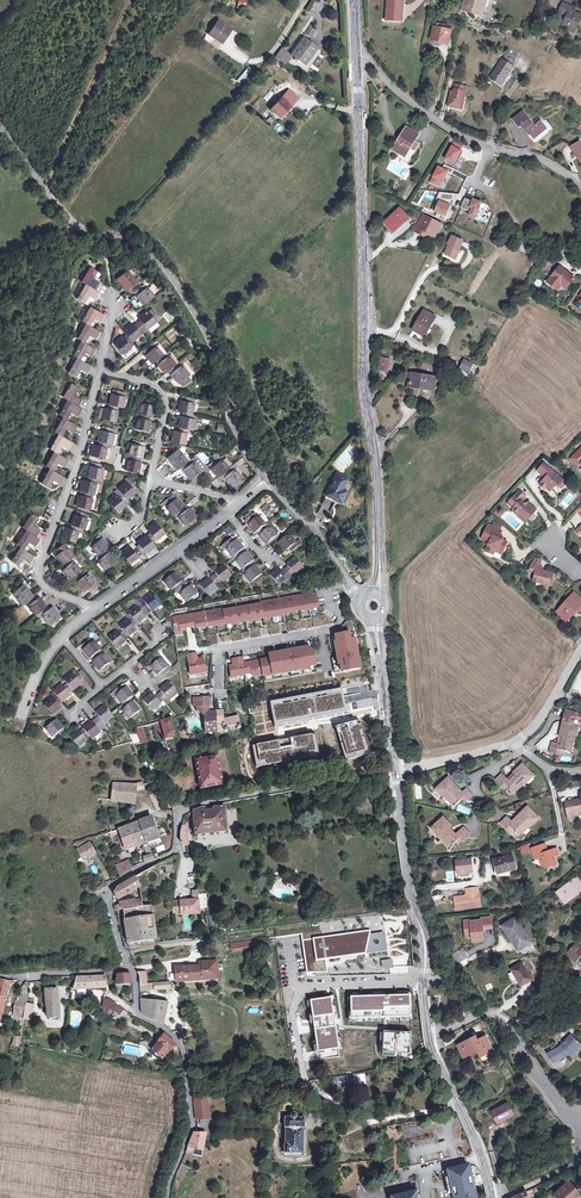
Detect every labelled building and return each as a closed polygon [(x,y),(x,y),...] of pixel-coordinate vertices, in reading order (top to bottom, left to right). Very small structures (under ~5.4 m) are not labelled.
[(403,12),(404,0),(388,0),(387,20),(401,20),(401,12),(403,12)] [(466,0),(463,10),(469,12),(470,9),(483,13),(485,6),(487,0),(468,0),(468,1),(466,0)] [(575,32),(580,18),(580,15),(571,10),(573,7),(564,3),(560,12),(568,15),(563,27),(569,29),(575,32)] [(481,21),(483,13),(470,9),(469,12),(468,17),(481,21)] [(219,20),(209,34),(208,33),(204,39),(211,44),(215,39),(221,43),(225,37),(226,37),(232,28),(219,20)] [(448,44),(451,31),(435,27),(432,40),(448,44)] [(310,36),(315,31),(310,28),(306,33),(310,36)] [(300,44),(297,49),(296,48),(291,54),(306,65),(318,48),(304,37),(299,43),(300,44)] [(291,54),(283,48),(276,57),(285,63),(291,54)] [(505,56),(514,61),(516,58),(507,52),(505,56)] [(505,56),(491,78),(502,85),(516,62),(514,61),(505,56)] [(233,78),(231,81),(237,87),(252,71),(249,67),(236,80),(233,78)] [(463,101),(467,87),(456,84),(454,92),(451,91),(448,106),(459,109),(460,103),(463,101)] [(281,117),(291,106),(283,98),(272,109),(281,117)] [(541,121),(536,126),(524,111),(513,119),(520,127),(522,126),(527,133),(529,131),(535,138),(547,128),(541,121)] [(272,126),(275,119),(268,117),(266,124),(272,126)] [(402,136),(400,139),(393,150),(400,154),(398,157),(408,163),(420,144),(416,141),(419,134),(421,130),(420,128),(416,126),(413,131),(407,127),(402,136)] [(580,141),(571,147),(576,155),(577,154),(580,160),(580,141)] [(447,159),(457,165),(464,152),(461,151),(463,147),(455,143),(447,159)] [(440,167),(431,182),(440,187),(448,172),(452,174),(455,170),(446,165),(444,169),(440,167)] [(457,194),(441,192),(430,209),(443,217),(453,201),(456,201),(457,194)] [(469,216),(476,218),(482,203),(474,199),(472,203),(465,200),(461,209),(471,213),(469,216)] [(401,226),(410,218),(400,208),(385,222),(393,230),(399,225),(401,226)] [(442,224),(422,214),(415,229),(418,230),(417,232),(423,236),(425,232),(430,234),(436,237),(442,224)] [(411,230),(404,236),(408,240),(415,235),(411,230)] [(453,236),(449,244),(450,245),(445,254),(456,259),(460,250),(459,249),(463,241),(453,236)] [(551,269),(555,273),(560,266),(556,263),(551,269)] [(569,286),(575,279),(560,266),(555,273),(548,282),(556,289),(560,283),(564,282),(569,286)] [(77,299),(85,303),(87,299),(89,295),(97,300),(101,293),(97,291),(101,283),(93,279),(95,275),(97,271),(90,267),(82,282),(85,284),(77,299)] [(134,281),(136,279),(128,270),(117,279),(124,288),(127,286),(129,289),(136,283),(134,281)] [(144,290),(141,287),(134,293),(137,295),(136,296),(143,305),(155,296),(148,287),(147,287),(144,290)] [(89,325),(92,321),(93,318),(102,322),(106,315),(100,312),(90,307),(82,321),(86,324),(78,338),(82,341),(73,355),(77,358),(69,372),(76,376),(78,373),(80,369),(88,374),(93,367),(84,362),(80,359),(83,355),(84,352),(93,357),(97,349),(88,344),(85,342),(87,338),(89,335),(97,339),(101,332),(93,327),(89,325)] [(153,309),(149,312),(157,321),(161,318),(153,309)] [(157,321),(149,312),(148,310),(139,318),(141,320),(134,326),(132,323),(123,330),(126,334),(123,336),(114,343),(123,354),(133,347),(132,347),(129,343),(132,341),(141,334),(140,333),(143,330),(147,328),(148,329),(157,321)] [(427,327),(429,329),(436,317),(425,311),(414,330),(423,335),(427,327)] [(165,332),(170,342),(181,337),(175,326),(165,332)] [(153,349),(150,346),(144,351),(146,354),(145,354),(153,364),(156,361),(159,364),(158,364),(165,373),(170,370),(172,373),(171,374),(178,383),(190,373),(182,365),(179,367),(176,364),(177,364),(169,355),(166,358),(164,355),(156,346),(153,349)] [(385,356),(384,359),(382,359),(380,370),(392,372),(396,353),(388,351),(387,356),(385,356)] [(465,360),(461,369),(469,372),(473,364),(465,360)] [(412,373),(410,385),(412,385),(435,389),(437,377),(412,373)] [(42,483),(48,487),(51,483),(53,480),(61,485),(65,477),(56,472),(53,470),(55,466),(57,463),(65,468),(70,460),(61,455),(57,453),(60,449),(62,446),(70,451),(74,443),(66,438),(62,436),(64,431),(66,429),(74,433),(79,426),(70,421),(66,419),(69,415),(70,412),(78,416),(83,409),(79,407),(83,399),(78,396),(75,394),(77,390),(79,387),(72,384),(63,398),(67,400),(59,414),(63,417),(55,432),(59,434),(50,449),(55,451),(46,466),(50,469),(42,483)] [(122,396),(122,392),(113,390),(112,394),(111,394),(109,405),(110,405),(109,409),(104,408),(101,419),(116,422),(118,411),(119,407),(123,408),(124,408),(126,397),(125,397),(122,396)] [(192,414),(193,414),(195,403),(190,402),(191,398),(182,396),(181,400),(178,411),(183,412),(182,416),(181,416),(179,427),(180,427),(179,431),(174,430),(171,441),(185,445),(188,434),(187,433),(188,429),(193,430),(195,419),(191,418),(192,414)] [(138,417),(137,417),(135,428),(149,432),(152,421),(147,419),(148,416),(152,417),(155,405),(150,404),(151,401),(142,398),(142,402),(141,402),(138,413),(139,413),(138,417)] [(223,433),(225,425),(218,424),(217,432),(223,433)] [(108,443),(112,444),(113,444),(115,433),(111,432),(112,428),(102,426),(101,430),(98,441),(99,441),(98,446),(93,445),(91,456),(105,459),(108,448),(107,448),(108,443)] [(143,458),(145,447),(146,443),(137,440),(136,445),(131,443),(128,455),(125,454),(124,458),(127,459),(125,470),(139,473),(142,461),(141,461),(142,458),(143,458)] [(571,458),(579,466),(580,465),(580,449),(571,458)] [(188,462),(189,461),(182,452),(177,455),(175,452),(168,457),(170,461),(178,470),(181,467),(183,470),(190,479),(202,470),(194,461),(190,464),(188,462)] [(206,467),(196,455),(192,458),(189,461),(188,462),(190,464),(194,461),(202,470),(206,467)] [(565,464),(570,459),(566,456),(561,460),(565,464)] [(230,468),(223,458),(219,462),(216,459),(209,464),(212,468),(211,468),(218,477),(222,474),(225,477),(224,477),(231,486),(243,477),(236,468),(235,469),(232,471),(230,468)] [(88,477),(87,481),(96,483),(97,479),(101,480),(102,480),(105,469),(104,469),(100,468),(101,464),(92,462),(91,466),(90,466),(87,477),(88,477)] [(560,485),(564,480),(545,463),(538,471),(545,476),(546,474),(548,476),(547,478),(541,484),(546,488),(547,487),(551,491),(555,486),(560,485)] [(342,489),(347,479),(338,474),(327,495),(341,502),(346,491),(342,489)] [(118,494),(109,501),(118,512),(127,505),(124,501),(127,499),(127,500),(140,489),(131,479),(127,481),(118,488),(121,492),(118,494)] [(96,483),(87,481),(82,480),(80,491),(79,495),(76,506),(90,509),(93,498),(92,498),(88,497),(89,493),(93,494),(94,494),(97,483),(96,483)] [(568,483),(564,480),(560,485),(563,488),(568,483)] [(519,490),(509,503),(516,509),(518,515),(520,517),(525,516),(528,513),(531,516),(537,509),(532,504),(530,505),(527,503),(522,499),(526,495),(519,490)] [(176,512),(178,515),(186,525),(197,516),(190,507),(186,509),(184,506),(177,497),(173,500),(170,497),(163,503),(165,506),(166,506),(165,506),(170,512),(172,515),(173,515),(176,512)] [(163,507),(161,509),(166,515),(170,512),(165,506),(166,506),(165,506),(163,507)] [(261,533),(259,535),(267,543),(278,534),(270,526),(268,527),(266,525),(266,524),(256,512),(253,509),(250,512),(246,516),(244,518),(248,523),(256,533),(256,532),(259,530),(261,533)] [(84,517),(85,513),(77,510),(75,514),(71,524),(70,528),(66,526),(62,537),(75,542),(79,531),(80,528),(85,529),(89,519),(88,518),(84,517)] [(497,510),(494,513),(499,518),(502,514),(497,510)] [(11,561),(18,565),(20,561),(22,558),(30,563),(35,557),(27,551),(24,549),(27,544),(29,541),(36,546),(41,540),(37,537),(42,530),(34,525),(36,522),(39,518),(32,514),(23,527),(26,530),(17,544),(17,545),(21,547),(17,552),(11,561)] [(130,545),(121,552),(130,563),(139,556),(139,555),(145,551),(147,553),(156,546),(153,542),(156,539),(156,540),(165,533),(156,521),(147,528),(150,532),(147,535),(138,541),(139,544),(133,548),(130,545)] [(499,537),(500,536),(503,531),(500,530),(493,526),(489,525),(482,539),(490,543),(486,551),(494,554),(495,551),(497,548),(504,552),(509,542),(503,539),(499,537)] [(289,533),(278,542),(286,551),(289,548),(292,551),(299,545),(296,542),(297,542),(289,533)] [(102,557),(99,560),(98,561),(105,569),(117,560),(109,551),(109,552),(106,549),(110,546),(103,536),(102,537),(100,534),(93,540),(95,543),(92,546),(99,555),(100,554),(102,557)] [(244,573),(251,582),(263,573),(252,561),(255,559),(247,550),(243,553),(241,550),(245,547),(237,539),(234,542),(231,539),(224,545),(226,548),(233,557),(234,557),(236,559),(236,560),(243,569),(245,567),(248,570),(244,573)] [(66,566),(63,570),(70,579),(81,569),(74,561),(73,561),(71,558),(74,555),(64,543),(57,549),(60,552),(56,555),(64,564),(66,566)] [(288,577),(291,575),(294,572),(296,575),(305,568),(295,556),(287,563),(289,565),(282,571),(279,567),(270,574),(279,585),(288,578),(288,577)] [(224,582),(233,575),(223,563),(214,571),(216,573),(213,576),(210,579),(209,577),(200,585),(210,596),(219,589),(216,585),(222,580),(224,582)] [(532,565),(531,572),(537,573),(536,582),(547,584),(548,585),(551,586),(553,584),(555,572),(543,570),(542,564),(541,564),(535,563),(532,565)] [(172,589),(175,587),(177,590),(184,599),(188,603),(198,593),(191,584),(187,587),(182,581),(183,580),(176,571),(164,581),(172,589)] [(249,584),(251,582),(244,573),(241,575),(249,584)] [(87,574),(76,583),(84,591),(88,588),(90,591),(97,586),(94,583),(95,583),(87,574)] [(42,615),(41,615),(49,624),(60,615),(52,606),(49,609),(47,606),(40,597),(35,600),(33,597),(34,596),(24,584),(17,590),(19,593),(16,596),(15,596),(22,605),(26,602),(28,605),(36,615),(39,612),(42,615)] [(184,599),(177,590),(175,592),(177,595),(176,596),(180,602),(184,599)] [(263,616),(318,607),(316,592),(260,602),(261,603),(224,610),(224,608),(173,617),(175,632),(183,630),(186,630),(186,626),(196,624),(197,628),(226,623),(226,624),(263,618),(263,616)] [(131,616),(128,618),(119,626),(120,628),(118,630),(117,629),(108,637),(117,648),(126,641),(123,637),(126,635),(128,637),(136,630),(133,626),(137,623),(137,624),(146,617),(146,616),(142,612),(146,609),(149,607),(152,611),(153,612),(162,604),(152,593),(144,600),(138,605),(135,607),(128,613),(131,616)] [(575,593),(559,612),(564,617),(566,615),(570,619),(578,610),(580,612),(580,610),(580,598),(575,593)] [(312,617),(314,627),(333,624),(333,621),(325,615),(312,617)] [(288,621),(289,631),(298,630),(297,619),(288,621)] [(341,628),(345,631),(354,629),(352,620),(346,621),(341,628)] [(269,624),(271,634),(280,633),(278,623),(269,624)] [(251,627),(252,638),(261,636),(260,626),(251,627)] [(232,631),(234,641),(243,639),(241,629),(232,631)] [(357,649),(354,631),(335,635),(328,636),(331,651),(336,650),(337,657),(332,658),(335,673),(341,671),(360,668),(358,656),(355,657),(354,649),(357,649)] [(208,635),(209,645),(218,643),(217,633),(208,635)] [(97,658),(94,660),(93,661),(100,670),(111,661),(104,653),(101,649),(102,650),(94,640),(92,642),(89,639),(83,645),(85,648),(83,650),(90,659),(92,658),(95,655),(97,658)] [(316,672),(313,651),(307,652),(306,647),(291,650),(290,650),(289,651),(290,655),(285,655),(285,651),(275,652),(276,657),(271,658),(271,657),(269,658),(267,659),(267,660),(261,661),(263,674),(264,681),(316,672)] [(206,672),(204,658),(198,659),(196,652),(187,653),(191,674),(206,672)] [(162,656),(151,666),(158,675),(161,672),(164,675),(171,669),(168,667),(169,666),(162,656)] [(245,672),(244,663),(242,656),(233,658),(234,665),(230,666),(232,676),(245,673),(245,672)] [(261,661),(261,660),(244,663),(245,672),(252,670),(253,676),(263,674),(261,661)] [(56,694),(52,697),(44,704),(53,715),(62,708),(59,704),(62,701),(63,702),(71,695),(70,693),(73,690),(73,691),(82,684),(80,681),(83,679),(77,671),(74,674),(73,672),(64,680),(67,683),(64,686),(62,684),(53,691),(56,694)] [(152,692),(143,699),(153,711),(161,704),(161,703),(167,698),(169,700),(178,693),(168,681),(160,688),(162,691),(158,694),(155,696),(152,692)] [(124,713),(127,716),(130,719),(141,709),(133,700),(130,698),(135,694),(127,686),(126,686),(123,689),(120,686),(113,691),(116,695),(124,704),(126,706),(122,710),(124,713)] [(342,687),(270,701),(274,721),(275,725),(314,718),(343,712),(347,711),(345,699),(343,691),(342,687)] [(202,711),(207,711),(207,697),(192,698),(192,706),(196,706),(196,709),(199,712),(202,711)] [(79,729),(70,736),(79,747),(88,740),(86,738),(89,735),(92,739),(101,732),(98,728),(102,725),(105,723),(114,716),(112,714),(105,705),(96,712),(99,716),(96,718),(92,721),(92,720),(83,728),(80,731),(79,729)] [(215,711),(216,729),(223,728),(223,732),(227,730),(226,727),(235,725),(236,728),(240,727),(238,716),(223,719),(222,710),(215,711)] [(215,711),(207,711),(202,711),(199,712),(200,713),(202,713),(204,733),(216,732),(216,729),(215,711)] [(574,725),(575,720),(579,721),(579,724),(580,724),(580,715),(566,711),(563,722),(574,725)] [(174,718),(154,723),(158,738),(164,736),(165,739),(176,737),(174,718)] [(56,734),(59,737),(66,731),(64,728),(56,719),(45,728),(53,737),(53,736),(56,734)] [(348,722),(336,726),(346,759),(370,752),(359,719),(348,722)] [(158,738),(154,723),(150,725),(143,726),(147,741),(158,738)] [(561,748),(566,751),(567,747),(571,748),(574,737),(575,737),(578,727),(563,723),(560,735),(563,736),(561,745),(552,743),(550,752),(559,755),(561,748)] [(147,741),(143,726),(138,727),(141,739),(133,742),(134,745),(147,741)] [(281,739),(252,745),(256,767),(282,762),(281,757),(293,755),(295,760),(320,755),(316,732),(281,739)] [(196,761),(201,791),(224,787),(219,757),(196,761)] [(524,784),(525,785),(534,777),(523,766),(514,773),(517,776),(510,783),(501,773),(495,779),(504,789),(507,786),(511,791),(515,788),(517,790),(524,784)] [(168,769),(164,775),(166,778),(174,782),(176,775),(170,772),(171,770),(170,768),(168,769)] [(459,800),(452,793),(456,789),(448,780),(436,790),(443,799),(444,798),(452,807),(456,804),(458,806),(461,803),(464,806),(473,799),(467,793),(459,800)] [(135,784),(135,785),(113,784),(112,801),(125,803),(124,806),(128,807),(128,808),(134,809),(136,791),(144,789),(143,783),(135,784)] [(568,814),(574,813),(574,816),(579,815),(579,812),(580,812),(580,801),(578,801),(578,799),(565,801),(568,814)] [(530,824),(531,825),(539,816),(527,804),(519,813),(521,815),(512,824),(504,816),(499,822),(506,830),(510,826),(515,831),(517,829),(521,832),(530,824)] [(213,810),(208,810),(208,806),(193,811),(195,835),(227,831),(225,806),(213,807),(213,810)] [(143,831),(147,843),(159,839),(151,817),(140,821),(143,831)] [(458,841),(461,844),(469,837),(462,830),(455,837),(449,830),(451,828),(443,819),(432,829),(440,838),(441,838),(448,846),(452,842),(454,845),(458,841)] [(133,835),(143,831),(140,821),(130,825),(133,835)] [(119,829),(122,838),(133,835),(130,825),(119,829)] [(122,838),(119,829),(112,832),(114,843),(122,839),(122,838)] [(136,846),(147,843),(143,831),(133,835),(136,846)] [(133,835),(122,838),(122,839),(126,849),(136,846),(133,835)] [(76,844),(79,850),(90,843),(88,840),(76,844)] [(96,853),(90,843),(79,850),(80,855),(85,863),(88,861),(87,859),(96,853)] [(533,848),(536,859),(540,858),(542,864),(547,867),(549,864),(553,866),(558,864),(555,857),(560,855),(558,848),(547,852),(545,844),(533,848)] [(521,847),(523,853),(529,850),(527,845),(521,847)] [(494,860),(498,874),(518,868),(514,855),(501,858),(494,860)] [(470,876),(469,873),(469,871),(474,870),(472,859),(457,861),(458,874),(463,877),(470,876)] [(155,865),(135,877),(140,887),(148,885),(147,881),(168,878),(167,874),(166,865),(165,860),(155,865)] [(116,866),(121,877),(130,871),(132,868),(128,861),(116,866)] [(166,865),(167,874),(175,872),(173,864),(166,865)] [(135,877),(128,881),(134,890),(140,887),(135,877)] [(579,878),(558,896),(569,908),(580,898),(580,879),(579,878)] [(134,890),(128,881),(118,887),(114,893),(118,899),(134,890)] [(90,898),(98,895),(100,894),(101,893),(103,892),(100,887),(94,890),(90,885),(84,886),(90,898)] [(137,908),(116,911),(120,926),(125,924),(126,932),(155,928),(151,906),(151,905),(148,885),(140,887),(142,901),(143,907),(137,908)] [(468,893),(466,897),(456,898),(457,907),(465,906),(468,909),(482,907),(479,887),(467,889),(468,893)] [(193,891),(193,900),(180,901),(181,914),(182,914),(200,913),(198,891),(193,891)] [(115,908),(116,911),(137,908),(136,901),(135,899),(120,903),(121,906),(115,908)] [(471,921),(465,921),(466,938),(472,937),(477,937),(477,938),(484,938),(483,928),(492,928),(491,918),(482,919),(482,921),(471,922),(471,921)] [(529,943),(514,919),(502,927),(516,951),(529,943)] [(322,937),(302,940),(306,973),(327,972),(325,955),(367,950),(369,938),(368,931),(367,925),(321,931),(322,937)] [(157,940),(155,928),(126,932),(128,944),(157,940)] [(326,960),(388,951),(384,929),(368,931),(369,938),(367,949),(367,950),(325,955),(326,960)] [(258,945),(257,939),(231,943),(232,952),(255,949),(255,946),(258,945)] [(576,959),(580,953),(580,949),(576,945),(569,953),(576,959)] [(202,961),(202,980),(219,979),(217,960),(202,961)] [(177,983),(202,980),(202,961),(198,962),(199,966),(188,966),(175,966),(177,983)] [(530,978),(519,964),(509,971),(519,986),(530,978)] [(140,978),(140,985),(146,984),(145,972),(137,973),(139,975),(140,978)] [(131,974),(130,974),(118,974),(116,983),(116,990),(123,990),(122,983),(131,983),(131,974)] [(106,987),(106,976),(89,976),(76,977),(72,990),(106,987)] [(2,978),(0,985),(0,1027),(1,1027),(13,983),(18,982),(18,979),(13,979),(13,981),(2,978)] [(23,1019),(25,1003),(28,983),(26,983),(23,987),(20,987),(20,1001),(16,1000),(13,1017),(18,1019),(18,1017),(23,1019)] [(47,1007),(47,1018),(58,1017),(57,989),(45,989),(46,1007),(47,1007)] [(410,996),(351,997),(351,1019),(410,1017),(410,996)] [(331,998),(310,1001),(318,1052),(338,1049),(331,998)] [(119,1014),(124,1010),(109,1000),(103,999),(102,1008),(111,1010),(119,1014)] [(140,1011),(145,1015),(149,1018),(163,1024),(169,1002),(140,999),(140,1011)] [(25,1003),(23,1019),(31,1020),(34,1005),(25,1003)] [(568,1014),(562,1007),(558,1010),(564,1017),(568,1014)] [(411,1034),(384,1032),(382,1053),(409,1055),(411,1034)] [(158,1042),(170,1051),(171,1052),(176,1046),(176,1045),(173,1041),(164,1034),(158,1042)] [(569,1055),(571,1056),(580,1046),(571,1037),(562,1047),(562,1048),(550,1055),(554,1064),(569,1055)] [(486,1051),(490,1048),(485,1038),(476,1042),(474,1039),(457,1047),(463,1059),(477,1052),(480,1058),(487,1054),(486,1051)] [(170,1051),(158,1042),(152,1050),(163,1059),(170,1051)] [(366,1085),(365,1074),(357,1074),(359,1086),(366,1085)] [(358,1084),(356,1075),(336,1078),(337,1083),(341,1082),(342,1087),(358,1084)] [(323,1088),(321,1080),(295,1084),(297,1093),(315,1090),(315,1089),(323,1088)] [(210,1120),(208,1098),(194,1100),(196,1119),(210,1120)] [(509,1103),(493,1112),(498,1122),(506,1117),(507,1119),(515,1115),(509,1103)] [(286,1128),(286,1145),(285,1145),(285,1153),(304,1153),(304,1128),(305,1128),(305,1118),(297,1118),(297,1115),(296,1114),(293,1114),(292,1115),(292,1118),(286,1118),(286,1123),(286,1128)] [(206,1134),(195,1133),(193,1135),(186,1153),(187,1153),(193,1155),(195,1148),(198,1149),(197,1151),(199,1152),(200,1149),(203,1150),(206,1134)] [(183,1181),(190,1167),(182,1164),(176,1177),(183,1181)] [(444,1172),(447,1190),(452,1189),(454,1197),(456,1197),(474,1197),(473,1194),(475,1193),(470,1167),(448,1171),(444,1172)] [(556,1194),(560,1197),(580,1197),(580,1195),(569,1182),(556,1194)]
